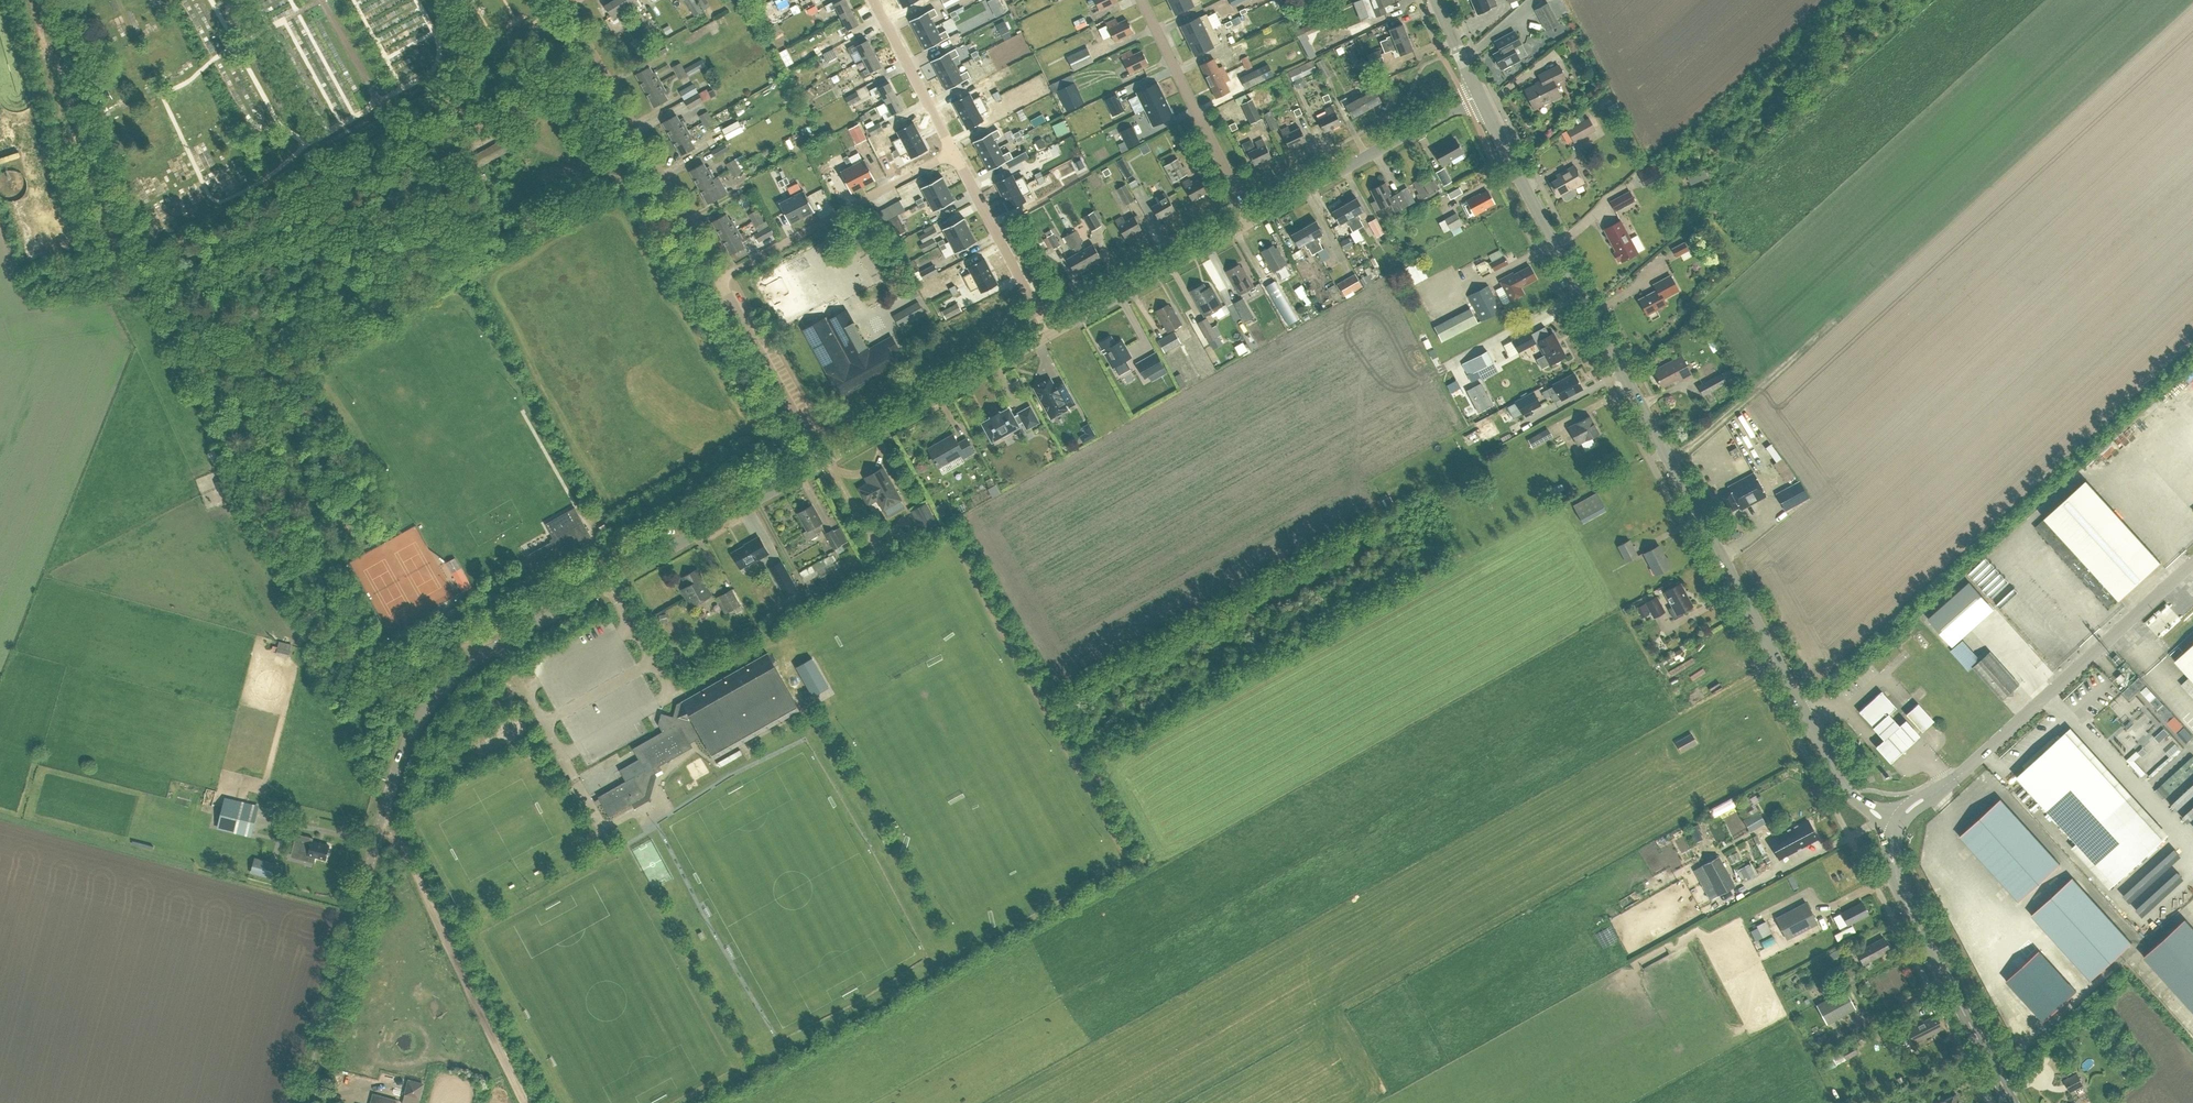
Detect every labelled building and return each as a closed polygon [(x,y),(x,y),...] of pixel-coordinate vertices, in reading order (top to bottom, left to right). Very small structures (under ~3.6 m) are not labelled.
[(614,25),(622,19),(618,12),(624,8),(619,0),(614,0),(605,5),(611,16),(609,17),(614,25)] [(624,8),(633,2),(637,10),(643,6),(639,0),(619,0),(624,8)] [(696,0),(684,0),(695,16),(703,10),(696,0)] [(707,0),(697,0),(704,10),(710,5),(707,0)] [(852,11),(846,0),(841,0),(835,3),(834,1),(825,6),(828,12),(837,7),(841,16),(852,11)] [(904,8),(903,9),(904,10),(922,0),(899,0),(904,8)] [(987,2),(992,11),(1002,5),(1000,0),(990,0),(987,2)] [(1088,6),(1096,2),(1099,10),(1118,1),(1118,0),(1086,0),(1088,6)] [(1176,15),(1176,14),(1201,2),(1200,0),(1169,0),(1176,15)] [(1393,0),(1363,0),(1362,0),(1369,19),(1388,12),(1385,5),(1394,1),(1393,0)] [(1477,14),(1489,9),(1497,5),(1495,0),(1471,0),(1477,14)] [(1559,23),(1548,2),(1534,9),(1546,30),(1559,23)] [(1096,13),(1100,21),(1119,11),(1116,4),(1096,13)] [(935,7),(910,20),(918,35),(936,25),(932,18),(939,14),(935,7)] [(772,9),(764,10),(766,24),(773,23),(772,9)] [(859,24),(852,11),(841,16),(846,25),(838,30),(841,36),(849,32),(848,29),(859,24)] [(1181,25),(1188,41),(1213,28),(1206,14),(1182,26),(1181,25)] [(710,25),(715,23),(712,15),(707,17),(710,25)] [(1118,23),(1116,18),(1106,23),(1115,41),(1133,32),(1127,19),(1118,23)] [(1230,20),(1224,23),(1226,29),(1233,26),(1230,20)] [(1382,47),(1408,37),(1402,23),(1390,29),(1392,35),(1386,37),(1387,39),(1380,42),(1382,47)] [(936,25),(918,35),(925,50),(950,36),(947,29),(940,33),(936,25)] [(1213,28),(1188,41),(1196,56),(1196,55),(1221,43),(1213,28)] [(1521,44),(1514,30),(1494,41),(1499,50),(1493,53),(1496,60),(1495,61),(1495,62),(1497,66),(1498,67),(1500,66),(1501,69),(1512,64),(1520,60),(1514,49),(1521,44)] [(1092,34),(1095,48),(1106,45),(1103,31),(1092,34)] [(693,46),(707,36),(704,32),(690,42),(693,46)] [(1408,37),(1382,47),(1385,52),(1391,49),(1392,51),(1398,49),(1400,55),(1413,50),(1408,37)] [(863,59),(874,53),(867,40),(857,46),(855,43),(847,48),(851,54),(859,50),(863,59)] [(1273,51),(1283,50),(1281,42),(1272,43),(1273,51)] [(669,50),(665,43),(651,50),(655,57),(669,50)] [(1362,58),(1354,43),(1347,47),(1355,62),(1362,58)] [(1233,61),(1250,55),(1246,44),(1229,50),(1233,61)] [(1093,61),(1086,47),(1067,57),(1073,71),(1093,61)] [(956,48),(931,61),(939,75),(957,66),(953,58),(960,55),(956,48)] [(837,57),(833,49),(824,53),(828,61),(837,57)] [(1133,54),(1131,50),(1121,54),(1130,73),(1149,64),(1142,50),(1133,54)] [(1379,51),(1367,55),(1372,67),(1384,62),(1379,51)] [(881,66),(874,53),(863,59),(868,68),(860,72),(864,78),(872,74),(871,72),(881,66)] [(1331,75),(1322,58),(1316,62),(1324,78),(1331,75)] [(1312,60),(1288,71),(1292,81),(1316,70),(1312,60)] [(688,75),(681,62),(673,67),(679,79),(688,75)] [(1566,78),(1559,63),(1537,74),(1540,81),(1525,89),(1534,108),(1560,95),(1555,84),(1566,78)] [(636,74),(642,85),(658,76),(656,71),(653,72),(650,66),(636,74)] [(957,66),(939,75),(947,90),(972,77),(968,70),(961,73),(957,66)] [(1266,79),(1260,67),(1240,77),(1246,89),(1266,79)] [(648,96),(664,87),(658,76),(642,85),(648,96)] [(1360,97),(1367,109),(1381,101),(1376,91),(1378,90),(1374,81),(1366,85),(1370,91),(1360,97)] [(881,92),(886,101),(897,95),(890,82),(879,88),(878,86),(870,90),(873,96),(881,92)] [(1084,102),(1075,82),(1057,90),(1066,111),(1084,102)] [(1165,98),(1157,82),(1136,91),(1144,108),(1165,98)] [(698,92),(693,83),(679,91),(684,100),(698,92)] [(667,90),(664,87),(648,96),(654,107),(668,99),(664,92),(667,90)] [(977,88),(952,101),(952,102),(953,102),(960,116),(978,106),(974,99),(980,95),(977,88)] [(716,96),(714,90),(708,92),(710,98),(716,96)] [(861,99),(856,91),(845,97),(849,106),(861,99)] [(113,99),(109,92),(99,97),(103,104),(113,99)] [(702,100),(698,93),(684,101),(689,108),(702,100)] [(1116,94),(1104,101),(1112,117),(1125,111),(1116,94)] [(1248,99),(1245,94),(1235,99),(1237,104),(1248,99)] [(904,109),(897,95),(886,101),(891,110),(882,114),(886,121),(894,116),(893,114),(904,109)] [(1367,109),(1360,97),(1350,103),(1346,96),(1339,100),(1344,108),(1346,107),(1352,117),(1367,109)] [(1173,115),(1165,98),(1144,108),(1152,125),(1173,115)] [(1261,119),(1252,99),(1241,104),(1250,124),(1261,119)] [(812,106),(814,112),(823,109),(821,103),(812,106)] [(1341,124),(1332,105),(1325,109),(1327,114),(1318,119),(1324,132),(1341,124)] [(978,106),(960,116),(967,130),(967,131),(992,118),(988,110),(982,114),(978,106)] [(1278,127),(1271,110),(1263,114),(1271,131),(1278,127)] [(711,117),(708,111),(699,115),(703,121),(711,117)] [(672,138),(688,129),(683,120),(680,121),(677,115),(663,122),(672,138)] [(712,117),(711,117),(703,121),(706,128),(718,121),(715,115),(712,117)] [(1596,130),(1588,117),(1567,129),(1574,143),(1596,130)] [(737,121),(721,130),(727,140),(742,131),(737,121)] [(914,121),(889,134),(893,141),(899,138),(903,145),(921,136),(914,122),(914,121)] [(883,130),(879,122),(871,126),(870,122),(865,124),(871,136),(883,130)] [(1229,125),(1232,131),(1238,128),(1235,122),(1229,125)] [(1131,125),(1119,132),(1127,148),(1140,142),(1131,125)] [(1290,132),(1288,126),(1280,130),(1289,148),(1306,140),(1300,127),(1290,132)] [(848,133),(855,150),(866,145),(859,128),(848,133)] [(999,128),(974,141),(981,156),(1000,146),(996,139),(1002,135),(999,128)] [(688,129),(672,138),(682,155),(695,147),(691,140),(694,139),(688,129)] [(744,142),(752,138),(749,133),(742,137),(744,142)] [(1018,146),(1024,144),(1020,134),(1014,136),(1018,146)] [(907,153),(900,156),(904,163),(929,150),(928,150),(921,136),(903,145),(907,153)] [(1567,136),(1558,140),(1562,150),(1571,146),(1567,136)] [(512,148),(506,138),(470,157),(476,168),(512,148)] [(1041,138),(1033,142),(1037,150),(1045,146),(1041,138)] [(1271,157),(1263,138),(1255,142),(1258,147),(1255,148),(1251,140),(1242,145),(1249,159),(1251,158),(1254,165),(1271,157)] [(1463,152),(1455,138),(1442,146),(1441,145),(1433,149),(1442,165),(1451,161),(1450,160),(1463,152)] [(729,149),(727,146),(725,143),(712,151),(715,157),(729,149)] [(1000,146),(981,156),(989,171),(1014,157),(1011,150),(1004,154),(1000,146)] [(874,150),(879,163),(884,162),(879,148),(874,150)] [(1187,174),(1178,157),(1164,166),(1173,182),(1187,174)] [(730,170),(738,165),(735,159),(726,164),(730,170)] [(865,160),(853,166),(863,186),(875,180),(875,181),(876,181),(865,159),(864,159),(865,160)] [(817,171),(830,167),(827,160),(815,165),(817,171)] [(690,171),(699,187),(718,176),(715,178),(709,169),(707,170),(704,163),(690,171)] [(738,165),(730,170),(733,176),(746,169),(742,163),(738,165)] [(1584,182),(1574,165),(1557,175),(1558,177),(1550,182),(1558,197),(1562,195),(1565,199),(1567,200),(1576,195),(1576,193),(1574,188),(1584,182)] [(840,171),(852,194),(852,193),(852,192),(863,186),(853,166),(842,172),(841,171),(840,171)] [(1451,181),(1444,168),(1435,172),(1443,186),(1451,181)] [(1019,169),(994,182),(995,183),(995,182),(1003,196),(1020,187),(1016,179),(1023,176),(1019,169)] [(950,188),(959,183),(953,170),(944,174),(950,188)] [(1129,174),(1122,178),(1126,184),(1133,181),(1129,174)] [(718,176),(699,187),(709,203),(728,192),(718,176)] [(920,188),(926,200),(949,188),(942,176),(920,188)] [(1208,191),(1202,178),(1192,183),(1190,178),(1182,182),(1192,200),(1208,191)] [(1392,196),(1386,182),(1371,190),(1376,200),(1373,201),(1377,209),(1390,202),(1395,211),(1408,204),(1401,191),(1392,196)] [(1134,200),(1125,184),(1117,189),(1126,205),(1134,200)] [(1141,185),(1135,188),(1141,204),(1147,201),(1141,185)] [(1020,187),(1003,196),(1010,210),(1009,210),(1010,211),(1035,198),(1031,191),(1024,195),(1020,187)] [(1462,193),(1459,187),(1447,193),(1450,199),(1462,193)] [(933,212),(955,200),(949,188),(926,200),(933,212)] [(1494,202),(1488,190),(1480,194),(1479,193),(1466,200),(1467,202),(1462,205),(1468,216),(1473,214),(1474,215),(1485,209),(1485,208),(1494,202)] [(810,213),(811,213),(799,191),(799,192),(788,198),(799,219),(810,212),(810,213)] [(1634,200),(1629,191),(1610,202),(1615,211),(1634,200)] [(1038,202),(1050,201),(1049,192),(1036,194),(1038,202)] [(1175,210),(1165,192),(1155,197),(1158,203),(1152,206),(1159,219),(1175,210)] [(814,217),(826,216),(825,194),(813,194),(814,217)] [(1345,204),(1358,228),(1363,226),(1359,219),(1361,219),(1358,213),(1364,210),(1357,197),(1345,204)] [(776,203),(775,204),(787,226),(788,225),(787,225),(799,219),(788,198),(776,204),(776,203)] [(898,200),(886,206),(892,217),(904,211),(898,200)] [(1358,228),(1345,204),(1332,211),(1339,223),(1345,220),(1348,226),(1350,225),(1353,231),(1358,228)] [(758,209),(748,214),(757,232),(754,234),(758,242),(773,235),(769,226),(767,227),(758,209)] [(1101,225),(1093,211),(1084,217),(1092,231),(1101,225)] [(1462,224),(1456,213),(1444,219),(1453,234),(1461,230),(1459,226),(1462,224)] [(722,237),(735,230),(726,214),(713,221),(722,237)] [(1141,221),(1137,214),(1125,221),(1122,216),(1115,220),(1125,237),(1141,228),(1138,223),(1141,221)] [(944,228),(950,240),(970,229),(964,218),(965,217),(943,228),(943,229),(944,228)] [(1384,232),(1376,218),(1368,222),(1376,236),(1384,232)] [(1637,252),(1620,220),(1604,228),(1616,251),(1614,252),(1620,262),(1637,252)] [(1318,252),(1317,252),(1322,260),(1327,258),(1319,242),(1320,242),(1317,236),(1323,233),(1316,221),(1304,228),(1318,252)] [(933,224),(924,229),(926,233),(920,236),(923,242),(938,234),(933,224)] [(1312,255),(1317,252),(1318,252),(1304,228),(1292,234),(1298,246),(1304,243),(1307,249),(1309,248),(1312,255)] [(956,252),(978,241),(977,240),(976,241),(970,229),(950,240),(956,251),(955,252),(956,252)] [(1060,245),(1051,229),(1045,232),(1053,249),(1060,245)] [(722,237),(731,254),(732,253),(736,260),(748,253),(744,246),(745,246),(735,230),(722,237)] [(1071,234),(1088,265),(1101,257),(1093,244),(1084,249),(1081,244),(1083,242),(1076,231),(1071,234)] [(1075,272),(1088,265),(1071,234),(1065,237),(1072,249),(1074,247),(1078,253),(1067,259),(1075,272)] [(937,250),(933,239),(919,245),(923,256),(937,250)] [(1348,239),(1340,243),(1345,251),(1352,246),(1348,239)] [(1692,248),(1688,240),(1672,248),(1676,256),(1692,248)] [(1275,248),(1273,244),(1261,251),(1273,271),(1287,263),(1278,246),(1275,248)] [(1508,264),(1500,249),(1489,256),(1492,261),(1489,262),(1494,271),(1508,264)] [(986,258),(964,269),(964,270),(965,270),(971,281),(991,270),(985,259),(986,258)] [(1426,279),(1417,261),(1403,268),(1412,286),(1426,279)] [(1329,270),(1330,263),(1323,262),(1322,269),(1329,270)] [(1241,267),(1239,264),(1226,271),(1239,294),(1253,286),(1243,266),(1241,267)] [(1536,279),(1530,265),(1513,274),(1512,272),(1499,279),(1510,301),(1524,293),(1520,287),(1536,279)] [(1479,278),(1488,274),(1484,266),(1475,271),(1479,278)] [(991,270),(971,281),(977,293),(976,293),(977,294),(999,282),(998,281),(997,282),(991,270)] [(960,271),(939,273),(940,283),(956,281),(956,275),(961,274),(960,271)] [(1456,276),(1459,282),(1470,276),(1467,271),(1456,276)] [(1355,274),(1337,283),(1345,296),(1362,286),(1355,274)] [(1679,290),(1671,274),(1652,284),(1655,290),(1638,299),(1647,314),(1666,304),(1664,299),(1679,290)] [(913,278),(917,286),(922,284),(918,275),(913,278)] [(935,276),(921,280),(923,285),(937,280),(935,276)] [(1206,289),(1203,283),(1191,290),(1205,316),(1222,306),(1211,286),(1206,289)] [(1501,311),(1488,285),(1467,295),(1479,321),(1501,311)] [(925,291),(930,304),(937,301),(932,288),(925,291)] [(1294,295),(1301,304),(1307,299),(1301,290),(1294,295)] [(1253,317),(1243,298),(1234,303),(1244,322),(1253,317)] [(924,312),(918,301),(892,316),(898,326),(924,312)] [(1319,302),(1314,305),(1320,317),(1325,314),(1319,302)] [(961,311),(957,303),(941,311),(945,319),(961,311)] [(1170,307),(1168,304),(1156,311),(1167,332),(1182,323),(1172,306),(1170,307)] [(1478,323),(1470,308),(1434,327),(1442,342),(1478,323)] [(868,349),(846,309),(828,320),(826,317),(804,329),(829,373),(828,374),(840,395),(897,363),(891,351),(897,347),(891,336),(868,349)] [(1217,337),(1206,317),(1197,322),(1209,342),(1217,337)] [(1181,343),(1175,331),(1158,340),(1164,352),(1181,343)] [(1536,343),(1529,331),(1511,340),(1518,352),(1536,343)] [(1565,356),(1553,332),(1537,341),(1549,364),(1565,356)] [(1115,344),(1111,336),(1099,343),(1112,367),(1131,357),(1122,340),(1115,344)] [(1432,346),(1428,338),(1422,341),(1426,348),(1432,346)] [(1502,350),(1509,363),(1517,359),(1511,346),(1502,350)] [(1234,351),(1238,360),(1247,357),(1243,347),(1234,351)] [(1156,351),(1136,363),(1144,378),(1148,376),(1151,381),(1168,372),(1156,351)] [(1493,362),(1488,351),(1467,361),(1473,372),(1493,362)] [(1692,375),(1682,355),(1653,370),(1662,387),(1678,378),(1680,381),(1692,375)] [(1733,379),(1728,369),(1698,385),(1703,395),(1733,379)] [(1186,385),(1180,372),(1174,376),(1180,388),(1186,385)] [(1583,388),(1575,373),(1553,384),(1554,385),(1548,389),(1554,401),(1561,398),(1561,399),(1583,388)] [(1041,395),(1038,396),(1048,414),(1057,409),(1059,414),(1068,409),(1067,408),(1075,404),(1068,391),(1062,380),(1062,379),(1054,383),(1050,377),(1035,386),(1041,395)] [(1497,382),(1502,394),(1513,389),(1508,377),(1497,382)] [(1541,405),(1534,391),(1515,401),(1523,415),(1541,405)] [(1038,422),(1030,406),(1018,413),(1019,413),(1013,417),(1009,408),(1000,413),(999,412),(991,416),(992,417),(983,422),(992,440),(1018,425),(1017,424),(1023,421),(1027,428),(1038,422)] [(1514,408),(1507,412),(1515,427),(1522,423),(1514,408)] [(1048,414),(1051,419),(1059,414),(1057,409),(1048,414)] [(1569,426),(1578,444),(1580,442),(1585,451),(1595,445),(1591,437),(1599,433),(1590,416),(1569,426)] [(1532,427),(1542,423),(1540,418),(1530,422),(1532,427)] [(1482,444),(1494,440),(1488,421),(1476,425),(1482,444)] [(1552,437),(1548,428),(1528,439),(1532,447),(1552,437)] [(1727,428),(1727,436),(1738,436),(1738,428),(1727,428)] [(958,443),(953,434),(928,448),(939,467),(961,454),(963,458),(974,452),(966,438),(958,443)] [(1775,468),(1780,466),(1773,455),(1769,458),(1775,468)] [(2144,479),(2169,504),(2181,492),(2155,467),(2144,479)] [(885,472),(882,471),(867,479),(869,482),(862,487),(861,490),(868,501),(871,502),(878,498),(881,503),(884,503),(896,496),(897,493),(885,472)] [(1766,496),(1754,472),(1729,486),(1731,491),(1721,497),(1729,511),(1739,506),(1741,509),(1766,496)] [(981,495),(993,486),(988,480),(976,489),(981,495)] [(1809,497),(1799,480),(1776,493),(1785,510),(1809,497)] [(2161,562),(2086,480),(2045,518),(2036,527),(2108,607),(2118,598),(2120,600),(2161,562)] [(1606,510),(1596,492),(1573,505),(1583,523),(1606,510)] [(937,522),(926,502),(911,511),(922,530),(937,522)] [(822,522),(812,505),(798,512),(808,530),(803,532),(808,541),(818,535),(817,532),(824,528),(821,523),(822,522)] [(551,539),(552,541),(559,553),(591,535),(589,530),(590,530),(588,525),(586,526),(575,506),(546,523),(554,537),(551,539)] [(848,541),(839,527),(833,530),(832,528),(824,533),(837,554),(844,550),(841,545),(848,541)] [(769,553),(759,536),(745,544),(746,545),(732,552),(741,568),(769,553)] [(1638,555),(1630,539),(1618,546),(1626,561),(1638,555)] [(552,541),(528,554),(535,567),(559,553),(552,541)] [(1670,566),(1659,545),(1644,553),(1655,574),(1670,566)] [(836,559),(832,553),(799,572),(805,582),(818,574),(816,570),(836,559)] [(1985,564),(1970,579),(1983,593),(1999,578),(1985,564)] [(472,587),(462,568),(453,573),(463,592),(472,587)] [(713,595),(698,568),(682,577),(687,586),(682,589),(691,607),(713,595)] [(1962,579),(1920,617),(1945,644),(1957,633),(1986,606),(1962,579)] [(1987,599),(1998,608),(2012,592),(2001,583),(1987,599)] [(1691,605),(1680,584),(1665,591),(1673,606),(1669,608),(1674,618),(1683,614),(1681,611),(1691,605)] [(743,611),(732,589),(716,598),(724,613),(734,608),(737,614),(743,611)] [(1995,611),(2029,644),(2046,626),(2012,594),(1995,611)] [(1665,611),(1657,596),(1645,602),(1646,604),(1642,606),(1647,615),(1651,613),(1653,618),(1665,611)] [(2166,605),(2144,625),(2157,638),(2178,618),(2166,605)] [(456,617),(452,609),(441,615),(445,622),(456,617)] [(658,623),(662,629),(669,624),(666,618),(658,623)] [(1980,660),(1957,633),(1945,644),(1969,671),(1973,667),(2003,700),(2008,695),(2014,695),(2015,689),(2020,684),(1990,651),(1980,660)] [(292,644),(279,641),(278,646),(274,646),(273,650),(277,651),(276,655),(289,658),(292,644)] [(2175,661),(2190,677),(2182,684),(2192,697),(2192,644),(2175,661)] [(351,650),(353,654),(361,650),(359,646),(351,650)] [(361,650),(353,654),(357,662),(365,658),(361,650)] [(800,709),(768,652),(677,703),(672,720),(660,717),(659,724),(664,732),(636,748),(641,758),(621,770),(627,782),(601,796),(611,813),(644,794),(650,774),(660,768),(657,764),(691,745),(688,741),(701,734),(714,757),(800,709)] [(2129,681),(2121,673),(2116,678),(2124,686),(2129,681)] [(1896,707),(1881,691),(1859,711),(1874,727),(1888,715),(1896,707)] [(1933,720),(1918,703),(1906,714),(1922,731),(1933,720)] [(1897,725),(1886,712),(1870,727),(1882,738),(1874,746),(1888,762),(1918,735),(1904,719),(1897,725)] [(2162,838),(2066,732),(2017,777),(2113,882),(2162,838)] [(1697,742),(1692,733),(1676,742),(1681,751),(1697,742)] [(2127,760),(2135,768),(2140,764),(2132,755),(2127,760)] [(574,784),(571,778),(563,782),(566,788),(574,784)] [(2058,863),(1999,798),(1958,835),(2017,900),(2058,863)] [(218,828),(252,836),(258,812),(224,804),(218,828)] [(1765,823),(1758,811),(1743,819),(1750,831),(1765,823)] [(1817,837),(1808,820),(1771,840),(1780,856),(1817,837)] [(299,852),(298,856),(315,860),(316,856),(326,859),(329,845),(312,841),(313,837),(303,835),(299,852)] [(1723,857),(1726,864),(1737,859),(1733,851),(1723,857)] [(1719,856),(1703,865),(1713,885),(1711,886),(1717,896),(1735,886),(1719,856)] [(278,863),(255,857),(251,872),(274,878),(278,863)] [(2130,943),(2071,878),(2031,915),(2089,980),(2130,943)] [(1843,917),(1847,925),(1868,914),(1862,901),(1841,912),(1843,917)] [(1818,924),(1806,902),(1776,918),(1787,940),(1818,924)] [(1757,924),(1766,920),(1764,915),(1755,919),(1757,924)] [(2136,963),(2192,1026),(2192,943),(2177,925),(2136,963)] [(1765,926),(1749,934),(1755,946),(1771,938),(1765,926)] [(1833,937),(1835,944),(1854,938),(1852,931),(1833,937)] [(1862,965),(1872,960),(1890,949),(1884,937),(1856,952),(1862,965)] [(1834,950),(1828,953),(1831,960),(1838,957),(1834,950)] [(2039,950),(2006,980),(2044,1021),(2077,991),(2039,950)] [(1857,978),(1851,968),(1845,971),(1850,981),(1857,978)] [(1856,1008),(1845,989),(1816,1005),(1826,1024),(1856,1008)] [(1942,1028),(1935,1014),(1923,1020),(1922,1018),(1905,1027),(1914,1044),(1922,1040),(1922,1038),(1942,1028)] [(1858,1053),(1854,1044),(1842,1050),(1846,1059),(1858,1053)] [(2089,1059),(2081,1066),(2087,1074),(2096,1066),(2089,1059)] [(2083,1085),(2077,1073),(2064,1080),(2070,1092),(2083,1085)] [(408,1079),(404,1094),(420,1098),(424,1083),(408,1079)] [(1956,1093),(1937,1102),(1961,1102),(1956,1093)]
